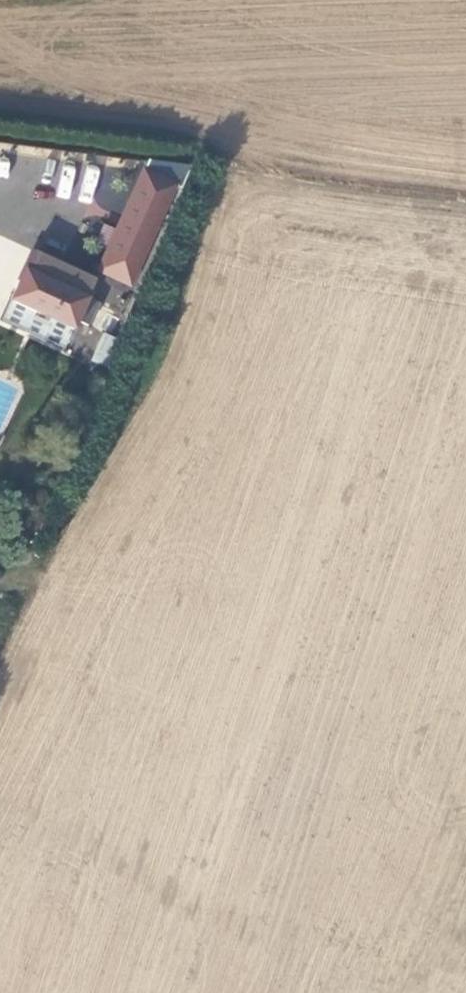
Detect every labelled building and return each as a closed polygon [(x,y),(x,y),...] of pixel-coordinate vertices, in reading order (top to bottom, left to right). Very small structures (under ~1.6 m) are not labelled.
[(132,184),(88,283),(119,297),(164,198),(132,184)] [(0,311),(0,313),(62,343),(86,293),(23,263),(0,311)] [(103,332),(90,359),(103,365),(115,338),(103,332)]
